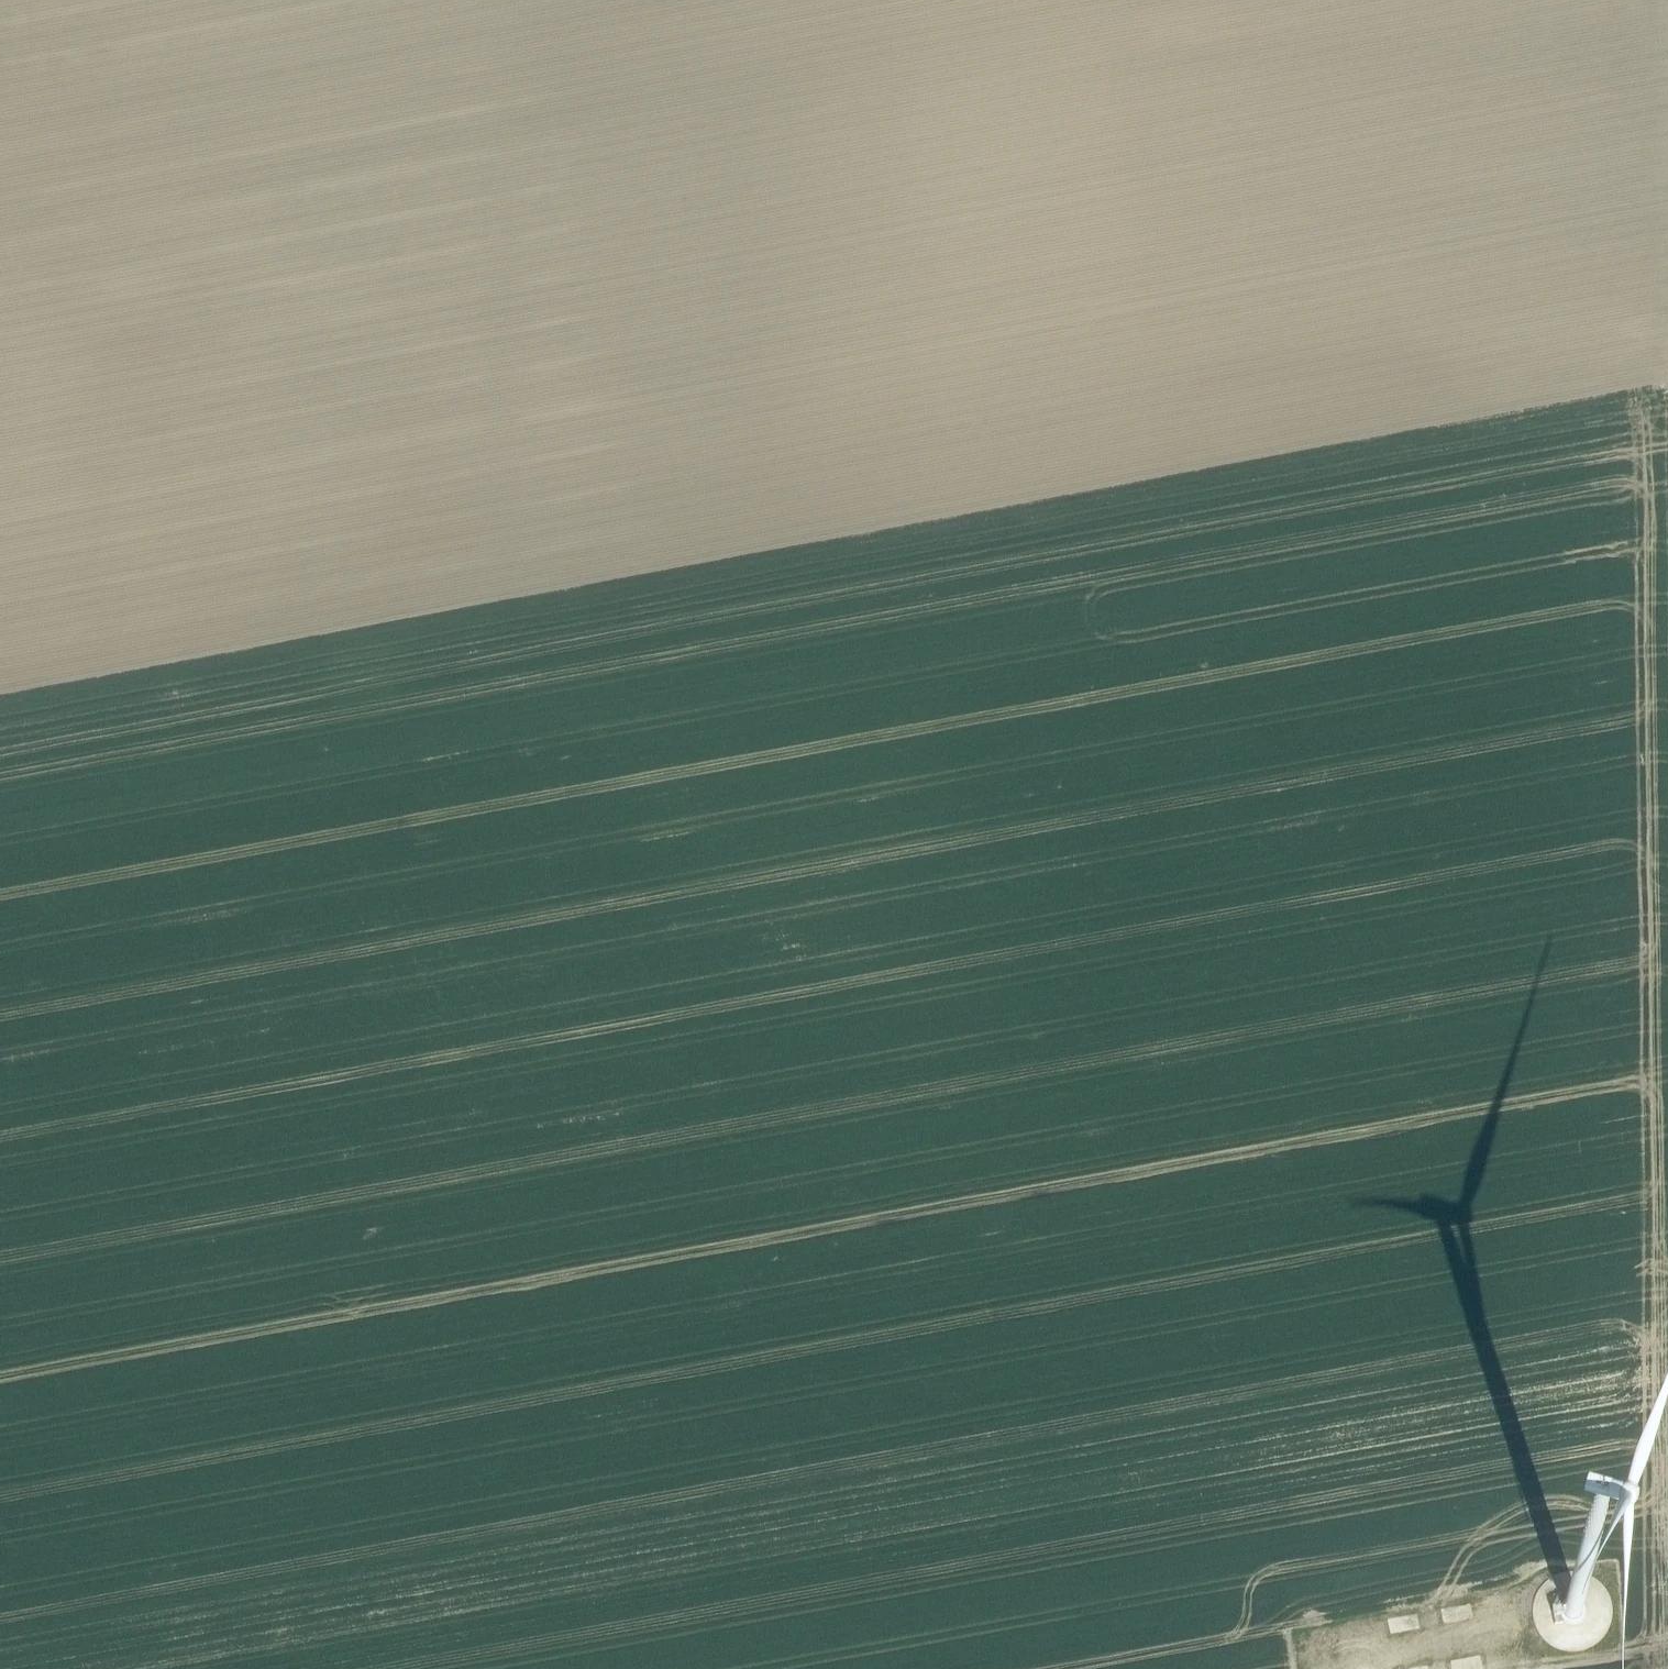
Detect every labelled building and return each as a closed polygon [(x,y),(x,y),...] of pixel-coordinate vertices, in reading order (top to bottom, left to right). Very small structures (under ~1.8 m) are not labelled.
[(1563,1611),(1563,1612),(1563,1613),(1564,1614),(1564,1615),(1565,1617),(1565,1618),(1566,1618),(1567,1619),(1568,1620),(1569,1620),(1570,1621),(1571,1621),(1573,1621),(1574,1621),(1575,1621),(1576,1620),(1577,1620),(1578,1619),(1579,1618),(1580,1617),(1580,1616),(1581,1615),(1581,1614),(1581,1613),(1581,1612),(1581,1611),(1581,1610),(1581,1609),(1580,1608),(1580,1607),(1579,1606),(1578,1605),(1577,1604),(1576,1604),(1575,1603),(1574,1603),(1573,1603),(1571,1603),(1570,1603),(1569,1603),(1568,1604),(1567,1605),(1566,1605),(1565,1606),(1565,1607),(1564,1608),(1564,1609),(1563,1611)]
